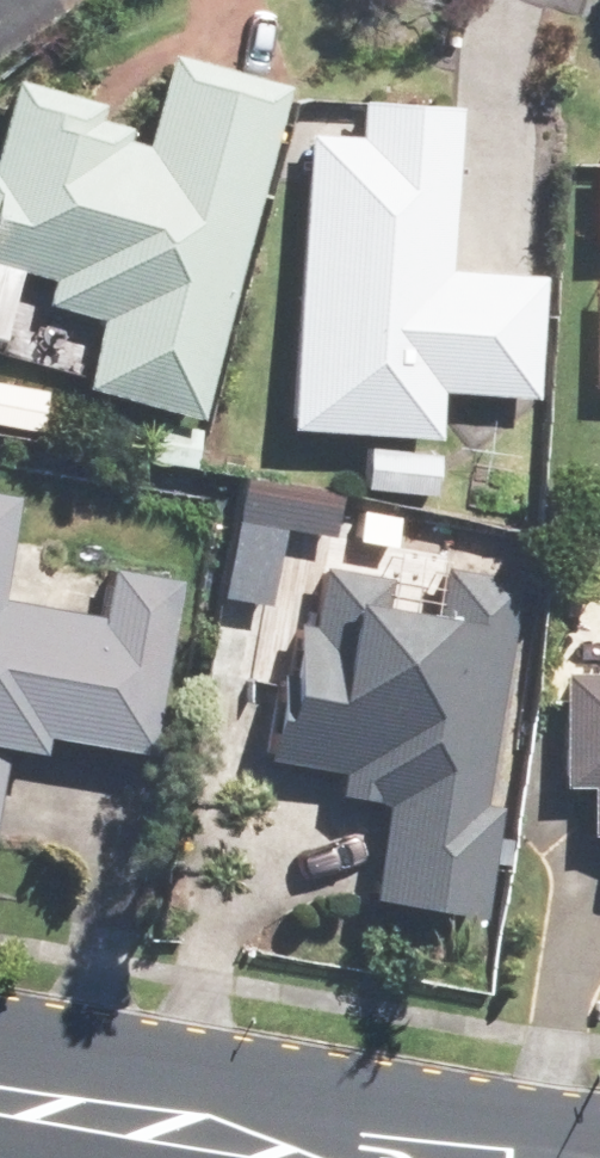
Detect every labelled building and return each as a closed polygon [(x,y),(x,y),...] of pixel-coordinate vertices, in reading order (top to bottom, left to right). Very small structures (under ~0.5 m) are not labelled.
[(187,424),(280,85),(163,54),(147,116),(0,76),(0,315),(11,275),(40,283),(34,306),(87,320),(67,392),(187,424)] [(297,131),(275,431),(427,442),(431,393),(528,400),(537,276),(441,269),(452,106),(347,98),(344,134),(297,131)] [(586,147),(586,247),(599,247),(599,147),(586,147)] [(590,281),(589,389),(599,389),(599,281),(590,281)] [(10,493),(0,491),(0,548),(10,493)] [(355,901),(472,921),(492,804),(475,801),(514,580),(443,567),(445,556),(383,545),(378,572),(312,560),(301,624),(276,619),(252,761),(329,775),(326,796),(372,804),(355,901)] [(31,754),(35,736),(142,755),(174,579),(100,565),(91,617),(0,600),(0,749),(31,754)] [(551,668),(549,787),(576,788),(575,838),(599,838),(599,669),(551,668)]
